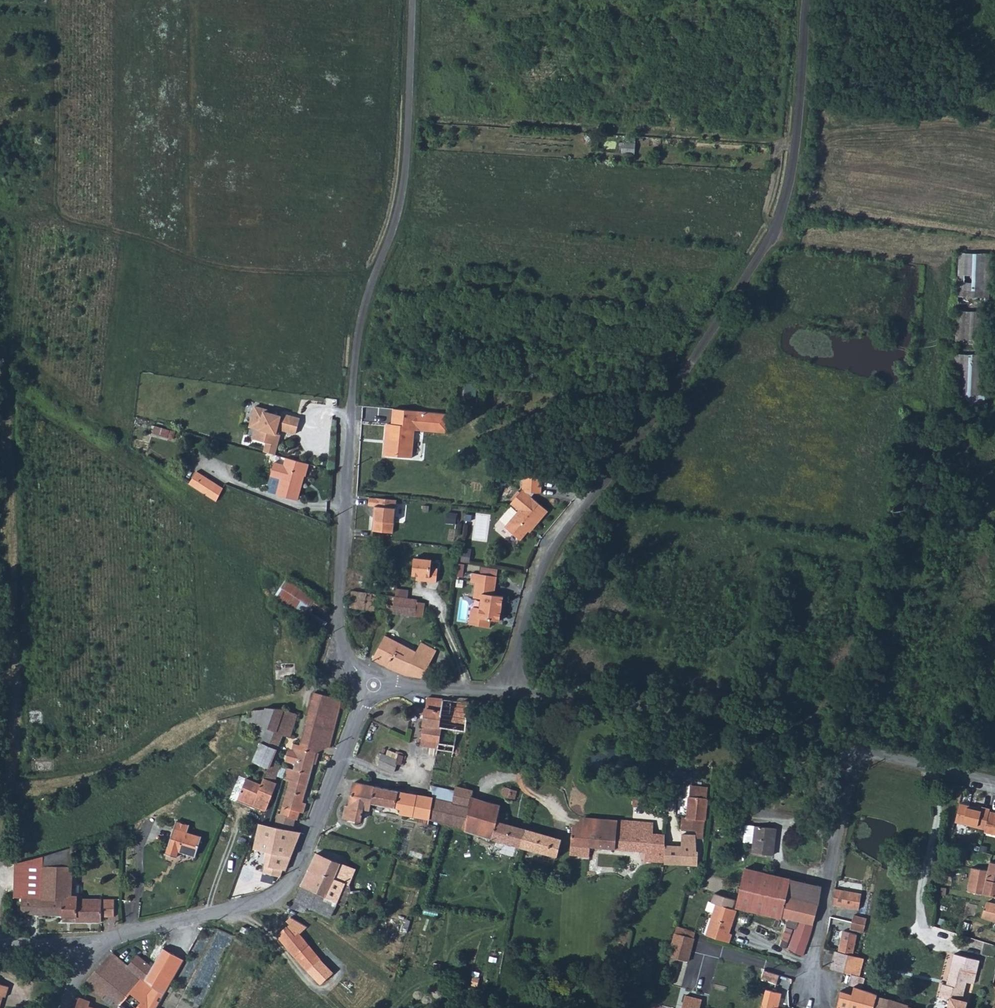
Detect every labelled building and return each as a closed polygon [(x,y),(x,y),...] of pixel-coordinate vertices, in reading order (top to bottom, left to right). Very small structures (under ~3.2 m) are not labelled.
[(622,144),(621,154),(633,155),(634,145),(622,144)] [(951,403),(982,404),(983,385),(989,253),(958,251),(953,361),(951,403)] [(982,404),(994,399),(994,386),(983,385),(982,404)] [(250,415),(247,429),(252,430),(249,441),(264,444),(261,454),(272,457),(275,447),(278,436),(274,435),(275,431),(293,436),(295,428),(297,421),(278,416),(277,418),(265,414),(265,412),(252,408),(250,415)] [(385,427),(383,458),(395,459),(406,459),(407,433),(412,433),(447,436),(448,417),(404,413),(404,420),(391,419),(390,427),(385,427)] [(155,436),(177,440),(179,431),(156,427),(155,436)] [(306,466),(283,459),(281,467),(272,465),(268,478),(277,481),(273,496),(279,497),(295,502),(297,496),(299,490),(300,484),(298,483),(299,477),(303,478),(306,466)] [(214,503),(215,503),(221,491),(222,490),(195,474),(187,486),(190,488),(203,496),(214,503)] [(517,510),(503,527),(519,541),(530,528),(532,529),(539,520),(546,511),(520,490),(509,504),(517,510)] [(394,501),(367,499),(367,508),(373,509),(372,520),(371,532),(392,533),(394,501)] [(457,512),(447,511),(446,521),(456,522),(457,512)] [(431,561),(413,558),(411,576),(416,577),(415,581),(425,582),(435,583),(437,569),(430,568),(431,561)] [(487,620),(499,622),(502,597),(493,596),(495,577),(471,574),(469,583),(474,583),(472,598),(479,599),(476,618),(487,620)] [(279,579),(275,585),(280,588),(283,590),(291,596),(308,607),(312,600),(294,588),(286,583),(279,579)] [(349,595),(347,608),(392,613),(393,597),(391,597),(392,588),(351,582),(349,595)] [(274,587),(267,598),(270,600),(300,620),(308,625),(319,630),(321,625),(312,620),(304,614),(305,612),(276,593),(280,588),(275,585),(274,587)] [(276,593),(305,612),(308,607),(291,596),(283,590),(280,588),(276,593)] [(414,617),(414,616),(416,600),(393,597),(392,613),(414,617)] [(311,607),(318,612),(322,614),(326,608),(315,602),(311,607)] [(384,636),(372,658),(388,666),(403,673),(416,653),(384,636)] [(416,653),(403,673),(421,676),(435,652),(421,645),(416,653)] [(443,671),(442,678),(451,679),(452,672),(443,671)] [(336,718),(341,700),(314,692),(312,700),(309,707),(307,718),(300,745),(294,743),(292,750),(288,762),(295,764),(293,769),(287,768),(283,780),(290,782),(288,787),(281,814),(277,813),(274,827),(292,832),(295,820),(296,820),(299,812),(302,813),(305,803),(301,802),(310,774),(319,745),(329,748),(336,718)] [(442,700),(426,699),(426,702),(425,706),(422,726),(432,728),(439,729),(442,700)] [(439,729),(436,749),(435,754),(444,755),(453,756),(456,734),(457,732),(464,733),(466,715),(467,702),(442,700),(439,729)] [(249,716),(241,715),(241,723),(257,724),(253,734),(262,738),(260,745),(253,762),(268,768),(270,762),(272,759),(280,737),(281,735),(289,737),(292,731),(298,715),(283,710),(264,708),(264,710),(250,711),(249,716)] [(361,740),(398,754),(403,739),(367,726),(361,740)] [(422,726),(422,729),(419,746),(436,749),(439,729),(432,728),(422,726)] [(292,750),(294,743),(293,743),(291,749),(288,751),(286,759),(288,762),(292,750)] [(403,756),(398,754),(396,759),(381,754),(379,758),(374,756),(371,763),(375,765),(376,766),(392,774),(396,765),(400,766),(403,756)] [(268,768),(262,779),(260,785),(253,782),(245,779),(236,800),(264,811),(276,783),(273,782),(281,765),(270,762),(268,768)] [(345,803),(345,805),(361,809),(362,807),(368,808),(370,802),(382,806),(381,811),(382,813),(396,817),(398,814),(429,820),(430,810),(431,798),(389,789),(362,782),(354,781),(349,804),(345,803)] [(430,810),(429,820),(434,821),(478,834),(520,847),(525,829),(504,824),(511,798),(507,797),(509,789),(504,787),(503,789),(497,788),(492,802),(470,796),(472,790),(469,789),(455,786),(454,791),(451,802),(431,798),(430,810)] [(432,787),(431,798),(451,802),(454,791),(439,788),(432,787)] [(687,797),(703,798),(704,788),(689,787),(688,794),(687,797)] [(678,845),(664,845),(663,862),(663,864),(695,865),(696,853),(695,839),(702,839),(704,810),(705,798),(703,798),(687,797),(686,808),(681,808),(678,845)] [(989,810),(989,808),(985,807),(981,806),(980,808),(959,802),(956,821),(985,828),(984,831),(994,833),(994,812),(989,810)] [(361,809),(345,805),(342,815),(359,818),(361,809)] [(728,815),(727,822),(741,824),(742,816),(738,816),(728,815)] [(593,829),(651,832),(651,823),(614,820),(582,819),(577,823),(572,828),(593,829)] [(252,849),(267,852),(272,826),(267,825),(257,821),(252,849)] [(172,830),(166,855),(171,857),(176,858),(178,852),(195,856),(200,837),(186,833),(188,826),(174,823),(172,830)] [(263,872),(278,877),(279,877),(282,870),(286,871),(296,842),(299,834),(292,832),(274,827),(272,826),(267,852),(263,872)] [(752,844),(755,827),(745,826),(743,843),(752,844)] [(752,844),(751,853),(771,856),(773,828),(755,826),(755,827),(752,844)] [(643,862),(661,863),(663,862),(664,845),(663,845),(663,833),(651,832),(593,829),(572,828),(570,856),(587,857),(588,847),(600,848),(643,851),(643,862)] [(525,829),(520,847),(533,851),(556,858),(562,840),(525,829)] [(43,857),(42,868),(71,868),(72,849),(43,857)] [(302,885),(300,887),(301,887),(316,893),(315,896),(319,897),(335,903),(338,905),(339,903),(341,904),(348,888),(348,886),(352,876),(337,870),(339,864),(325,858),(315,854),(309,868),(302,885)] [(966,891),(994,896),(994,863),(989,862),(987,870),(971,868),(966,891)] [(43,881),(41,882),(42,898),(35,898),(35,916),(39,916),(40,914),(47,915),(47,899),(70,900),(70,897),(82,897),(82,896),(71,896),(71,873),(71,868),(42,868),(43,874),(43,881)] [(789,879),(746,868),(735,908),(780,919),(780,918),(785,898),(789,879)] [(817,905),(821,886),(814,884),(806,883),(789,879),(785,898),(817,905)] [(42,898),(41,882),(21,882),(20,915),(35,916),(35,898),(42,898)] [(295,902),(314,909),(319,897),(315,896),(316,893),(301,887),(295,902)] [(351,893),(348,888),(341,904),(346,906),(351,893)] [(861,895),(835,889),(831,904),(857,909),(861,895)] [(40,914),(39,916),(75,917),(75,921),(88,921),(101,922),(101,916),(113,917),(113,900),(88,899),(82,899),(82,897),(70,897),(70,900),(47,899),(47,915),(40,914)] [(319,897),(314,909),(320,912),(332,917),(338,905),(335,903),(319,897)] [(817,905),(785,898),(780,918),(797,922),(790,943),(787,949),(802,956),(812,924),(817,905)] [(994,921),(994,904),(986,902),(981,917),(986,918),(994,921)] [(706,930),(705,935),(728,942),(729,938),(731,934),(728,933),(736,911),(716,904),(706,930)] [(409,935),(413,918),(387,912),(381,940),(402,945),(405,934),(409,935)] [(863,925),(866,918),(852,915),(849,928),(862,931),(863,925)] [(289,925),(279,934),(277,935),(297,961),(306,971),(319,960),(319,958),(299,935),(305,927),(290,917),(288,919),(285,921),(289,925)] [(841,931),(837,952),(851,955),(855,934),(841,931)] [(669,956),(667,966),(687,969),(693,941),(678,938),(673,937),(669,956)] [(166,991),(181,967),(169,957),(161,951),(150,969),(139,960),(130,970),(126,975),(119,983),(107,996),(117,1004),(115,1007),(155,1007),(166,991)] [(834,951),(830,969),(844,972),(850,974),(853,975),(857,956),(851,955),(837,952),(834,951)] [(938,993),(950,996),(946,1007),(966,1007),(968,1000),(961,999),(966,980),(973,982),(980,958),(959,953),(954,952),(950,965),(947,978),(945,983),(941,982),(938,993)] [(108,959),(126,975),(130,970),(127,968),(112,954),(108,959)] [(857,956),(853,975),(858,976),(863,958),(857,956)] [(86,981),(84,984),(88,987),(101,999),(105,994),(107,996),(119,983),(126,975),(108,959),(106,958),(93,972),(86,981)] [(136,958),(127,968),(130,970),(139,960),(136,958)] [(319,960),(306,971),(318,984),(326,977),(332,972),(319,960)] [(762,970),(760,979),(776,983),(777,974),(762,970)] [(848,984),(852,985),(855,986),(858,976),(853,975),(850,974),(848,984)] [(835,1007),(838,1007),(872,1007),(875,996),(876,993),(860,988),(855,986),(852,985),(850,993),(840,990),(835,1007)] [(761,1007),(777,1007),(776,1007),(779,993),(773,992),(766,990),(761,1006),(761,1007)] [(680,1007),(699,1007),(701,999),(684,994),(680,1007)] [(872,1007),(885,1007),(888,999),(875,996),(872,1007)] [(885,1007),(914,1007),(906,1006),(906,1004),(888,997),(888,999),(885,1007)] [(74,1007),(90,1007),(87,1007),(89,1002),(78,998),(74,1007)]
